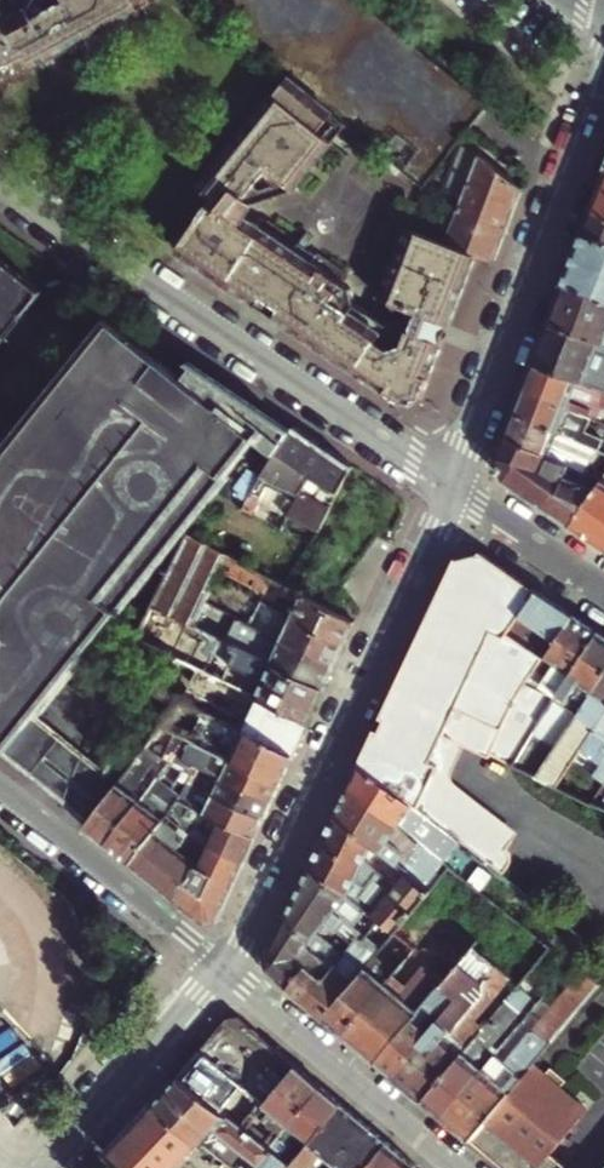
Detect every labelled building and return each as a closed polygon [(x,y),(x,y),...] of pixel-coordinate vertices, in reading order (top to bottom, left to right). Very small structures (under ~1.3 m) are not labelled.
[(28,63),(34,76),(163,5),(161,0),(36,0),(34,4),(30,11),(27,13),(23,14),(15,0),(0,0),(0,78),(28,63)] [(327,146),(342,124),(424,188),(495,99),(389,13),(373,0),(190,0),(286,79),(200,187),(214,197),(179,252),(401,403),(419,400),(478,252),(449,241),(409,225),(379,300),(413,313),(400,347),(390,351),(378,344),(387,329),(355,307),(353,294),(344,289),(349,280),(270,225),(265,233),(247,221),(254,209),(294,193),(327,146)] [(447,191),(465,198),(482,155),(463,148),(447,191)] [(478,252),(497,259),(524,188),(482,155),(465,198),(449,241),(478,252)] [(603,215),(603,191),(600,189),(592,210),(603,215)] [(603,241),(603,215),(592,210),(583,233),(603,241)] [(583,233),(564,282),(603,297),(603,241),(583,233)] [(18,320),(43,289),(9,262),(0,255),(0,343),(18,320)] [(564,282),(549,321),(600,340),(603,342),(603,297),(564,282)] [(257,436),(279,453),(294,431),(195,362),(185,375),(112,316),(0,457),(0,744),(7,750),(19,736),(50,760),(56,729),(36,714),(257,436)] [(515,359),(531,365),(547,324),(532,318),(515,359)] [(589,369),(600,340),(549,321),(534,360),(603,388),(603,372),(603,374),(589,369)] [(534,360),(524,388),(590,414),(597,418),(599,412),(592,409),(597,396),(603,399),(603,388),(534,360)] [(585,427),(590,414),(524,388),(515,411),(582,437),(594,445),(599,447),(603,438),(585,427)] [(586,468),(594,445),(582,437),(515,411),(506,434),(559,455),(566,457),(572,460),(581,466),(586,468)] [(299,515),(325,526),(352,465),(296,427),(294,431),(279,453),(265,474),(299,497),(293,511),(299,515)] [(505,480),(553,512),(572,460),(566,457),(561,470),(555,468),(559,455),(506,434),(497,457),(505,480)] [(573,526),(603,480),(592,472),(585,482),(574,476),(581,466),(572,460),(553,512),(573,526)] [(603,533),(603,481),(603,480),(573,526),(597,543),(603,533)] [(284,530),(291,533),(299,515),(293,511),(284,530)] [(311,722),(319,703),(326,689),(256,656),(193,627),(218,569),(224,554),(185,534),(139,642),(176,659),(241,690),(249,672),(265,679),(257,697),(311,722)] [(576,615),(478,548),(460,554),(409,659),(541,721),(549,710),(557,696),(558,695),(548,690),(531,682),(538,671),(576,615)] [(263,592),(269,578),(224,554),(218,569),(263,592)] [(263,592),(281,601),(287,587),(269,578),(263,592)] [(346,645),(357,623),(287,587),(281,601),(299,610),(294,620),(346,645)] [(271,623),(289,631),(294,620),(276,612),(271,623)] [(558,695),(601,632),(576,615),(538,671),(553,681),(548,690),(558,695)] [(336,667),(346,645),(294,620),(289,631),(284,642),(336,667)] [(603,678),(603,634),(601,632),(558,695),(557,696),(569,704),(581,712),(603,678)] [(336,667),(284,642),(266,634),(256,656),(326,689),(336,667)] [(224,722),(296,755),(311,722),(257,697),(241,690),(176,659),(159,691),(183,703),(189,692),(228,710),(224,722)] [(375,728),(359,761),(440,824),(491,864),(502,872),(509,863),(510,856),(509,852),(506,848),(485,827),(481,831),(441,792),(444,789),(432,777),(439,763),(431,759),(444,734),(489,755),(491,752),(509,760),(509,762),(513,764),(535,731),(541,721),(409,659),(381,716),(385,719),(380,730),(375,728)] [(241,690),(257,697),(265,679),(249,672),(241,690)] [(593,730),(603,713),(603,678),(581,712),(558,745),(535,731),(513,764),(556,785),(593,730)] [(224,722),(228,710),(189,692),(183,703),(224,722)] [(549,710),(559,717),(569,704),(557,696),(549,710)] [(283,782),(296,755),(224,722),(183,703),(164,728),(193,741),(200,726),(239,745),(233,759),(283,782)] [(593,730),(603,737),(603,713),(593,730)] [(274,801),(283,782),(233,759),(193,741),(164,728),(146,750),(158,755),(188,766),(193,768),(195,765),(274,801)] [(84,826),(107,844),(141,803),(133,796),(156,764),(153,761),(158,755),(146,750),(84,826)] [(440,824),(359,761),(346,788),(414,840),(423,846),(440,824)] [(133,796),(141,803),(165,772),(156,764),(133,796)] [(266,820),(274,801),(195,765),(193,768),(186,782),(266,820)] [(175,789),(180,794),(186,782),(193,768),(188,766),(175,789)] [(257,838),(266,820),(186,782),(180,794),(182,796),(257,838)] [(403,853),(414,840),(346,788),(334,815),(429,890),(443,874),(439,871),(444,863),(438,858),(426,872),(403,853)] [(211,845),(246,862),(257,838),(182,796),(180,794),(174,803),(192,818),(204,825),(198,839),(203,841),(209,828),(217,831),(211,845)] [(107,844),(128,861),(151,831),(161,818),(141,803),(107,844)] [(396,930),(429,890),(334,815),(310,865),(380,918),(396,930)] [(207,852),(200,848),(203,841),(198,839),(195,845),(161,818),(151,831),(192,865),(235,886),(246,862),(211,845),(207,852)] [(235,886),(192,865),(151,831),(128,861),(208,924),(218,920),(235,886)] [(439,871),(443,874),(449,867),(444,863),(439,871)] [(366,936),(380,918),(310,865),(286,916),(312,937),(331,915),(358,936),(362,940),(366,936)] [(307,967),(323,979),(346,951),(353,942),(358,936),(331,915),(312,937),(286,916),(272,944),(265,958),(268,971),(290,988),(307,967)] [(366,936),(381,948),(396,930),(380,918),(366,936)] [(353,942),(358,946),(362,940),(358,936),(353,942)] [(522,982),(475,943),(462,958),(509,997),(522,982)] [(290,988),(324,1016),(365,966),(346,951),(323,979),(307,967),(290,988)] [(424,1100),(506,1000),(509,997),(462,958),(445,979),(441,984),(457,997),(442,1015),(428,1031),(394,1074),(424,1100)] [(386,984),(390,980),(368,962),(365,966),(324,1016),(345,1033),(386,984)] [(345,1033),(377,1060),(441,984),(445,979),(425,962),(398,994),(386,984),(345,1033)] [(394,1074),(428,1031),(419,1024),(433,1007),(442,1015),(457,997),(441,984),(377,1060),(394,1074)] [(444,1116),(495,1054),(488,1048),(519,1011),(506,1000),(424,1100),(444,1116)] [(532,1063),(559,1030),(544,1019),(538,1026),(534,1024),(504,1061),(495,1054),(444,1116),(469,1137),(532,1063)] [(507,1167),(564,1167),(567,1165),(553,1153),(590,1107),(561,1085),(566,1079),(549,1065),(544,1072),(532,1063),(469,1137),(507,1167)] [(270,1149),(283,1134),(323,1087),(300,1068),(268,1104),(272,1108),(263,1119),(276,1129),(264,1144),(270,1149)] [(179,1077),(155,1103),(202,1144),(207,1138),(220,1125),(267,1161),(275,1152),(270,1149),(264,1144),(179,1077)] [(283,1134),(302,1151),(343,1103),(323,1087),(283,1134)] [(155,1103),(107,1152),(128,1167),(180,1167),(202,1144),(155,1103)] [(329,1160),(363,1121),(343,1103),(302,1151),(295,1160),(291,1165),(294,1167),(308,1167),(321,1154),(329,1160)] [(268,1104),(258,1115),(263,1119),(272,1108),(268,1104)] [(388,1141),(363,1121),(329,1160),(329,1161),(337,1167),(365,1167),(388,1141)] [(270,1149),(275,1152),(285,1160),(289,1155),(295,1160),(302,1151),(283,1134),(270,1149)] [(365,1167),(413,1167),(416,1164),(388,1141),(365,1167)] [(291,1165),(285,1160),(275,1152),(267,1161),(261,1167),(294,1167),(291,1165)] [(289,1155),(285,1160),(291,1165),(295,1160),(289,1155)]
